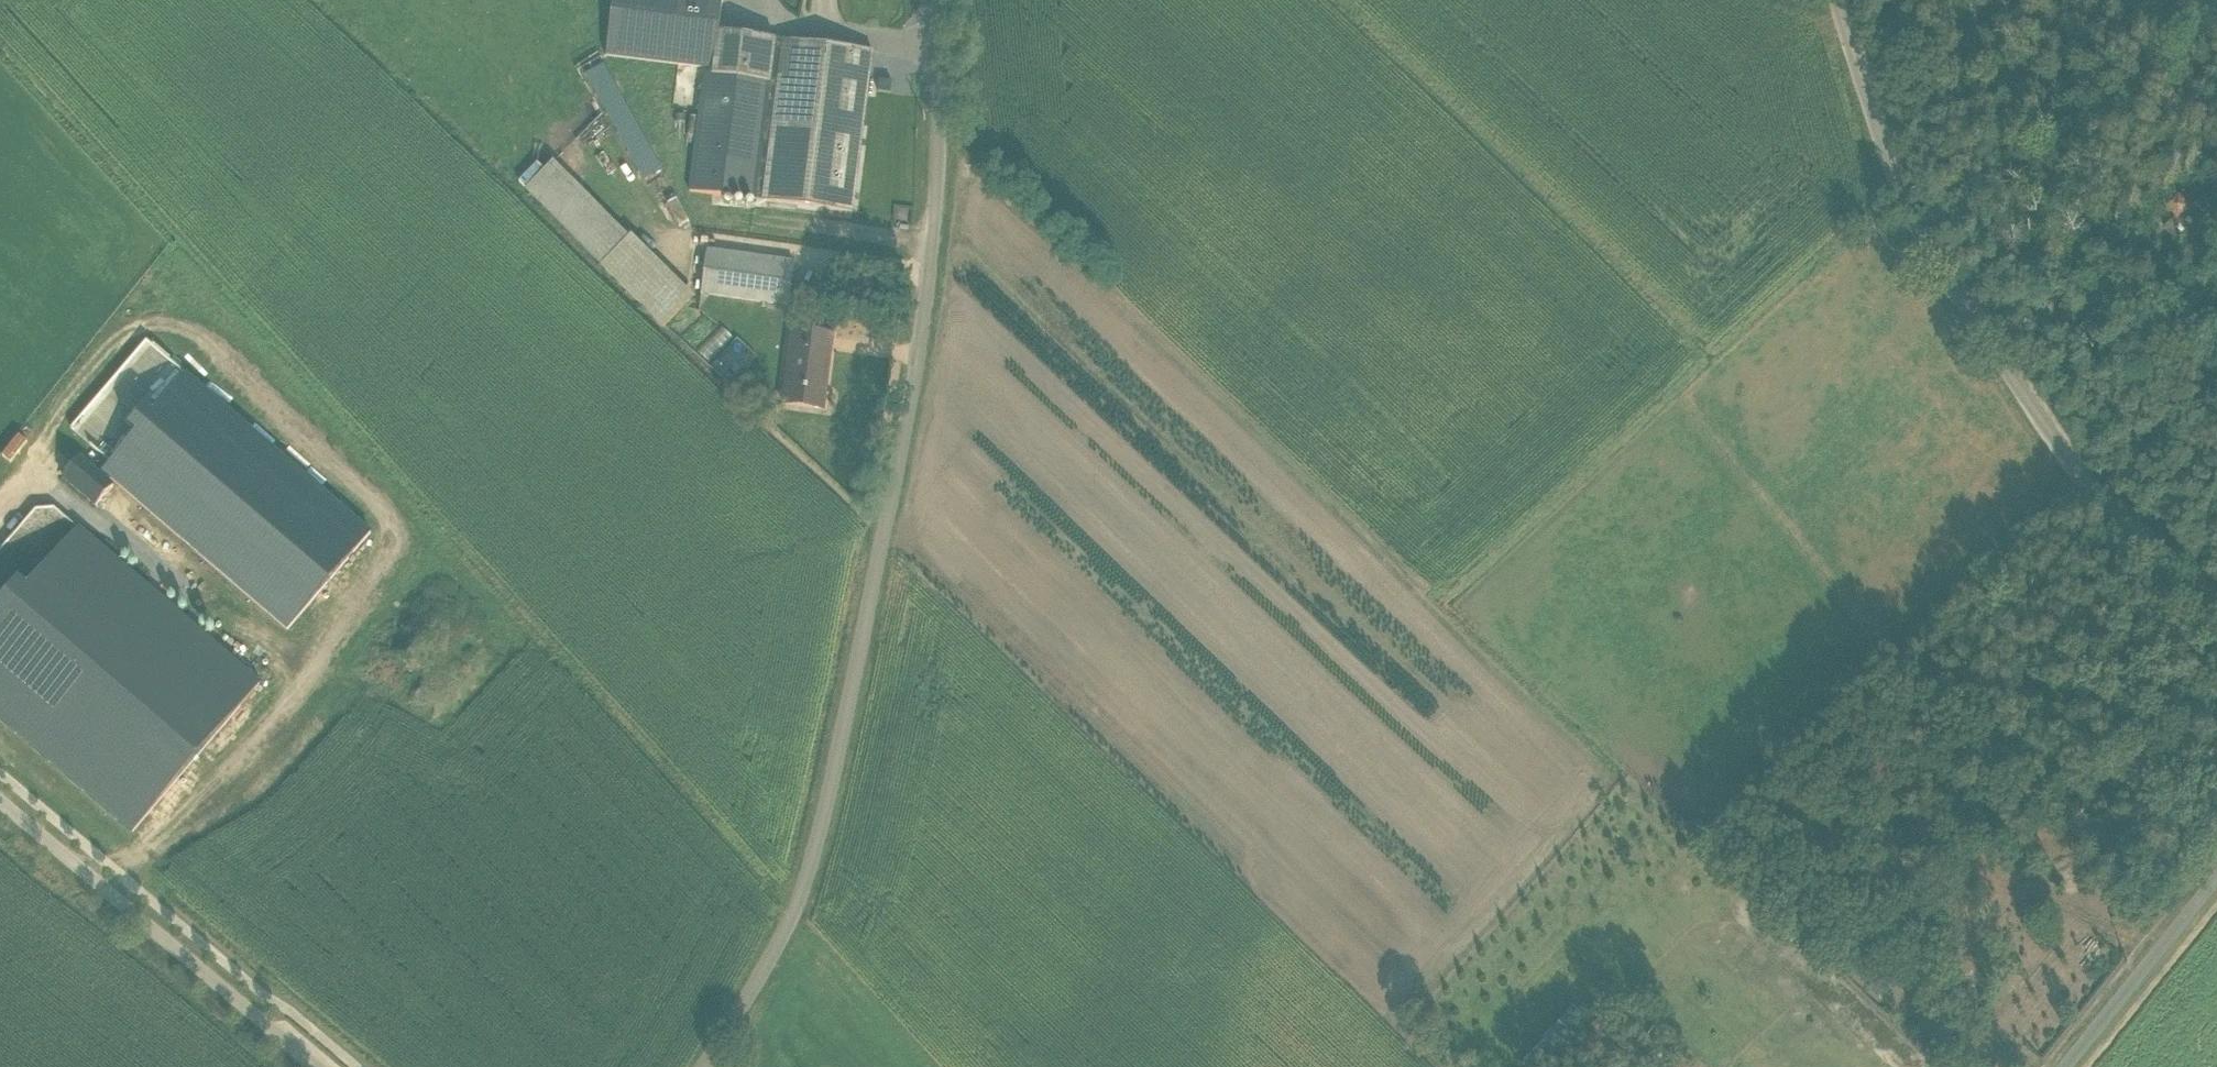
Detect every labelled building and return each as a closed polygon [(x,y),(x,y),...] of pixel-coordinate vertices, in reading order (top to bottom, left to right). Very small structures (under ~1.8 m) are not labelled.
[(2101,0),(2077,0),(2088,12),(2101,0)] [(699,194),(856,211),(875,48),(718,30),(699,194)] [(622,92),(637,85),(627,64),(612,70),(622,92)] [(541,179),(687,323),(718,292),(579,154),(570,163),(563,157),(541,179)] [(2216,214),(2216,198),(2203,182),(2186,198),(2181,193),(2166,206),(2176,217),(2164,227),(2181,246),(2216,214)] [(728,297),(815,302),(818,252),(730,247),(728,297)] [(725,319),(710,335),(718,342),(733,326),(725,319)] [(731,358),(757,334),(746,322),(720,346),(731,358)] [(785,409),(828,414),(837,332),(793,328),(785,409)] [(128,394),(163,426),(215,371),(174,333),(122,389),(128,394)] [(764,336),(752,346),(764,361),(777,351),(764,336)] [(88,477),(122,502),(136,483),(102,458),(88,477)] [(236,744),(43,586),(5,632),(0,628),(0,693),(67,749),(63,754),(171,844),(242,758),(243,759),(291,701),(280,691),(236,744)]
